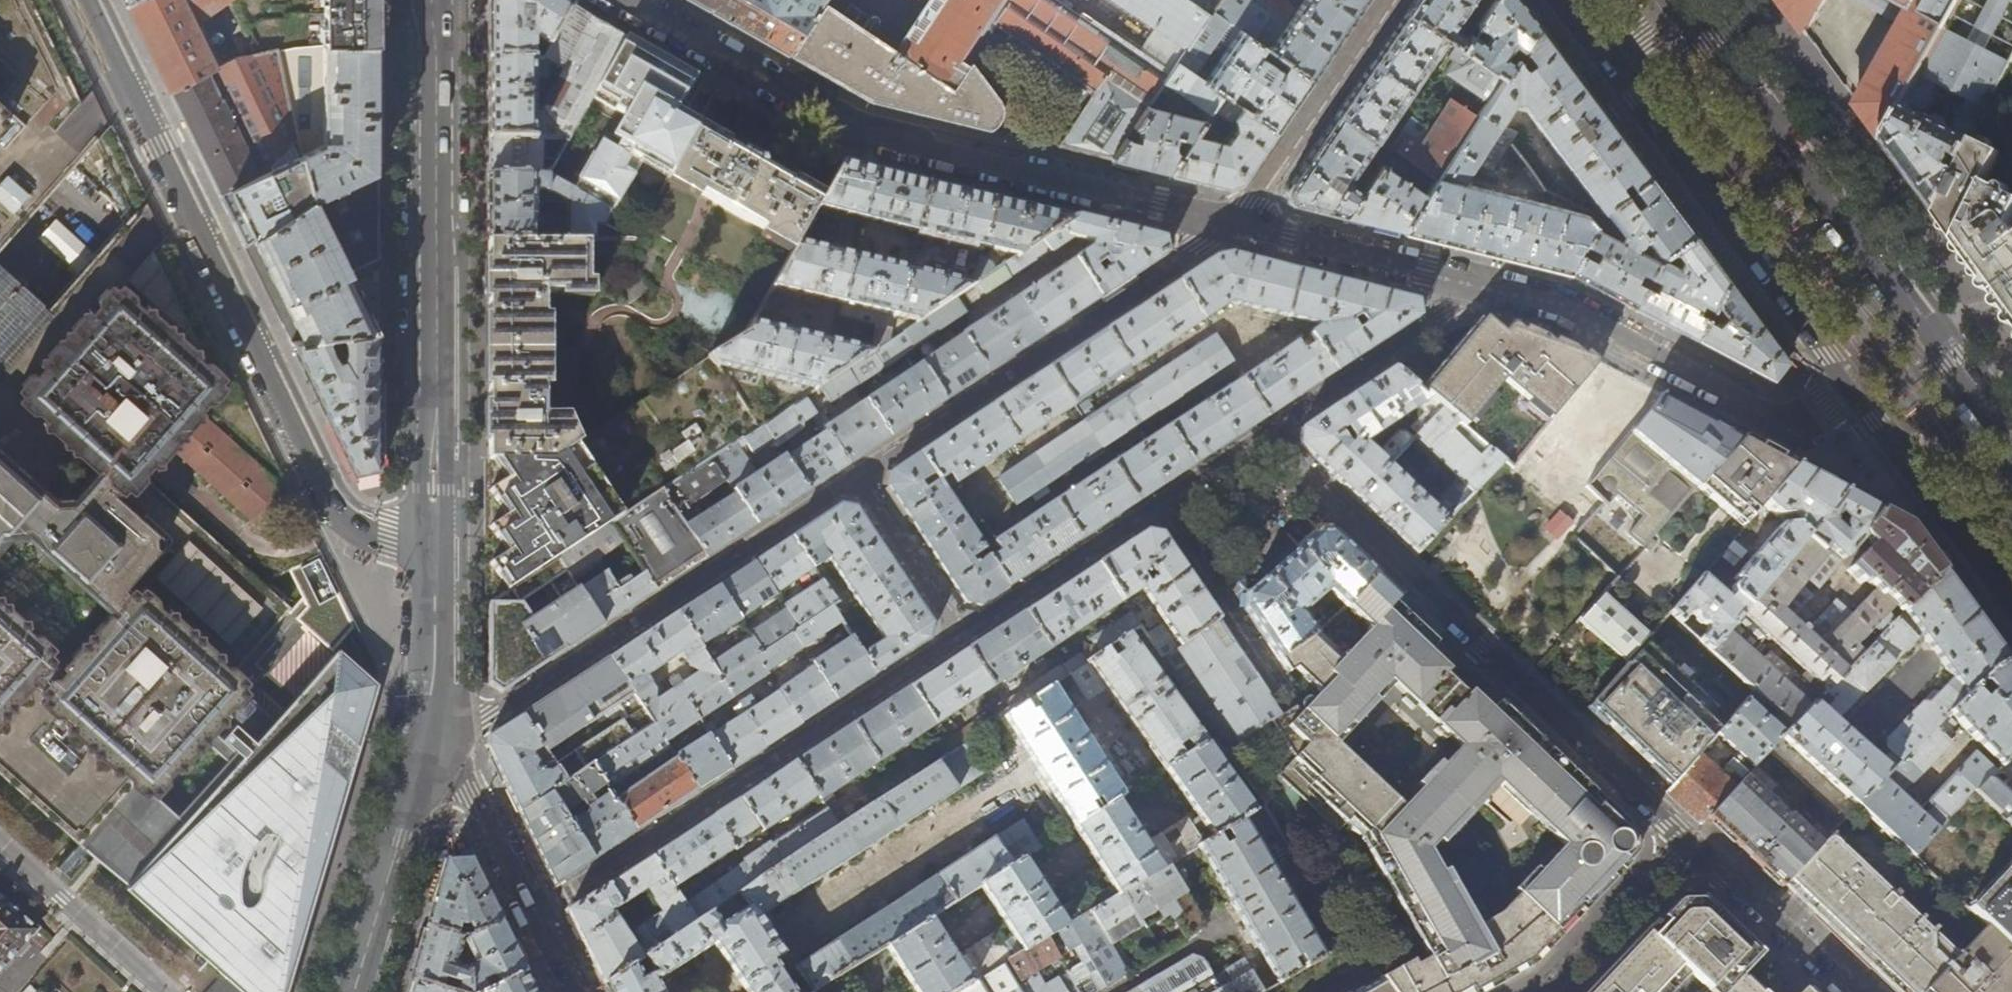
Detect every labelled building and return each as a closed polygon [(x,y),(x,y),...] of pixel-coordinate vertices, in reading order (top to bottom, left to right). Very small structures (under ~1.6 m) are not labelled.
[(98,136),(32,0),(0,0),(0,83),(20,100),(0,122),(0,241),(70,164),(98,136)] [(126,3),(146,44),(164,82),(169,91),(215,68),(194,23),(227,1),(228,0),(132,0),(126,3)] [(326,0),(228,0),(227,1),(244,36),(253,55),(277,50),(296,139),(304,166),(325,158),(326,0)] [(304,166),(311,201),(243,244),(276,312),(285,331),(291,342),(326,337),(344,335),(379,331),(357,287),(350,273),(379,259),(379,225),(379,195),(379,152),(379,0),(326,0),(325,158),(304,166)] [(571,7),(558,0),(488,0),(488,21),(488,59),(531,59),(531,41),(536,37),(549,46),(571,7)] [(723,18),(788,55),(824,2),(825,0),(691,0),(723,18)] [(897,48),(862,26),(870,15),(849,1),(841,13),(824,2),(788,55),(802,62),(868,100),(933,116),(938,108),(942,109),(985,121),(990,120),(993,117),(995,113),(995,109),(993,104),(988,98),(958,78),(995,24),(1068,75),(1094,92),(1057,146),(1112,159),(1147,107),(1163,83),(1168,76),(1138,55),(1098,28),(1057,0),(930,0),(897,48)] [(1154,29),(1185,50),(1208,16),(1184,0),(1112,0),(1154,29)] [(1208,16),(1210,12),(1218,0),(1184,0),(1208,16)] [(1210,12),(1262,47),(1268,50),(1295,11),(1284,0),(1218,0),(1210,12)] [(1268,50),(1281,59),(1311,79),(1342,35),(1366,0),(1302,0),(1295,11),(1268,50)] [(1406,12),(1446,40),(1455,46),(1459,48),(1467,38),(1454,28),(1474,0),(1414,0),(1406,12)] [(1521,3),(1519,0),(1493,0),(1489,6),(1467,38),(1459,48),(1502,78),(1537,25),(1521,3)] [(1805,34),(1824,0),(1780,0),(1805,34)] [(1906,23),(1857,106),(1884,142),(1963,0),(1866,0),(1906,23)] [(2011,61),(2011,0),(1963,0),(1884,142),(1908,175),(1937,214),(1972,139),(2011,61)] [(544,107),(534,107),(533,139),(567,139),(593,94),(624,37),(604,26),(571,7),(549,46),(542,59),(534,59),(534,78),(547,78),(548,63),(557,68),(553,74),(560,79),(544,107)] [(1262,47),(1210,12),(1208,16),(1185,50),(1176,63),(1193,74),(1217,40),(1227,47),(1204,82),(1223,95),(1276,131),(1289,111),(1311,79),(1281,59),(1275,68),(1256,56),(1262,47)] [(1376,141),(1446,40),(1406,12),(1373,59),(1336,114),(1374,140),(1376,141)] [(1487,101),(1480,111),(1479,113),(1497,125),(1513,102),(1520,102),(1602,212),(1650,177),(1586,92),(1537,25),(1502,78),(1487,101)] [(1154,29),(1138,55),(1168,76),(1176,63),(1185,50),(1154,29)] [(691,75),(624,37),(593,94),(625,113),(613,132),(622,137),(616,147),(601,138),(593,151),(591,150),(580,169),(582,170),(577,178),(575,177),(568,187),(611,212),(626,186),(623,184),(629,174),(632,175),(639,162),(668,178),(695,130),(697,125),(690,122),(677,114),(671,111),(679,99),(681,100),(693,80),(691,75)] [(1502,78),(1459,48),(1455,46),(1448,56),(1453,60),(1444,72),(1487,101),(1502,78)] [(296,139),(277,50),(253,55),(237,58),(215,68),(169,91),(179,113),(197,150),(218,193),(256,175),(296,139)] [(534,107),(534,78),(534,59),(531,59),(488,59),(488,84),(488,139),(533,139),(534,107)] [(1193,74),(1176,63),(1168,76),(1163,83),(1199,107),(1193,118),(1147,107),(1112,159),(1145,167),(1168,173),(1194,136),(1204,122),(1223,95),(1204,82),(1193,74)] [(0,83),(0,122),(20,100),(0,83)] [(1276,131),(1223,95),(1204,122),(1211,126),(1219,115),(1228,121),(1231,131),(1223,143),(1194,136),(1168,173),(1209,183),(1226,187),(1233,185),(1241,182),(1256,160),(1276,131)] [(1434,181),(1479,113),(1480,111),(1475,109),(1472,114),(1450,99),(1429,130),(1410,116),(1386,148),(1389,150),(1400,158),(1419,171),(1434,181)] [(1515,133),(1497,125),(1479,113),(1434,181),(1401,231),(1488,253),(1569,273),(1593,227),(1595,224),(1585,214),(1458,184),(1474,162),(1491,169),(1510,142),(1509,141),(1515,133)] [(1374,140),(1336,114),(1324,131),(1283,190),(1289,203),(1308,208),(1344,217),(1367,183),(1352,172),(1374,140)] [(695,130),(668,178),(794,249),(798,242),(818,206),(821,200),(811,195),(749,160),(718,143),(703,135),(695,130)] [(1509,141),(1510,142),(1518,154),(1526,149),(1515,133),(1509,141)] [(191,329),(98,136),(70,164),(128,219),(40,315),(0,359),(0,436),(63,491),(80,490),(102,463),(17,387),(121,269),(191,329)] [(256,175),(218,193),(222,200),(229,216),(243,244),(311,201),(304,166),(296,139),(256,175)] [(533,139),(488,139),(488,147),(488,175),(534,175),(548,174),(568,140),(567,139),(533,139)] [(1972,139),(1937,214),(1945,226),(1956,241),(1987,181),(2001,153),(1972,139)] [(1392,171),(1400,158),(1389,150),(1367,183),(1344,217),(1371,223),(1401,231),(1434,181),(1419,171),(1410,184),(1392,171)] [(843,161),(821,200),(818,206),(862,217),(874,169),(867,167),(843,161)] [(901,175),(874,169),(862,217),(917,230),(929,182),(901,175)] [(534,175),(534,192),(543,193),(567,206),(568,240),(589,241),(628,240),(603,225),(611,212),(568,187),(548,174),(534,175)] [(534,192),(534,175),(488,175),(488,202),(488,241),(534,240),(534,192)] [(1525,180),(1534,192),(1542,187),(1533,175),(1525,180)] [(1655,253),(1650,257),(1657,261),(1660,258),(1669,251),(1692,234),(1650,177),(1602,212),(1621,234),(1617,241),(1635,249),(1636,248),(1640,247),(1643,245),(1645,243),(1647,241),(1655,253)] [(1987,181),(1956,241),(1996,297),(2001,304),(2007,312),(2011,318),(2011,194),(1987,181)] [(959,189),(929,182),(917,230),(981,246),(993,198),(959,189)] [(1021,204),(993,198),(981,246),(1017,255),(1061,225),(1074,217),(1021,204)] [(1076,260),(1100,298),(1124,281),(1166,254),(1163,239),(1080,219),(1074,217),(1061,225),(1069,238),(1093,243),(1091,250),(1076,260)] [(1069,238),(1061,225),(1017,255),(1011,259),(997,268),(972,284),(956,295),(964,308),(1069,238)] [(1635,249),(1617,241),(1593,227),(1569,273),(1576,276),(1633,307),(1657,261),(1650,257),(1635,249)] [(1708,255),(1692,234),(1669,251),(1674,257),(1677,256),(1685,266),(1681,269),(1660,258),(1657,261),(1633,307),(1658,320),(1693,338),(1704,319),(1708,312),(1726,279),(1708,255)] [(534,240),(488,241),(488,311),(488,401),(488,460),(551,460),(575,445),(562,425),(559,416),(544,416),(545,291),(589,291),(589,241),(568,240),(534,240)] [(798,242),(794,249),(773,286),(841,303),(853,255),(798,242)] [(908,268),(853,255),(841,303),(896,317),(908,268)] [(977,266),(975,272),(972,283),(972,284),(997,268),(989,259),(979,256),(977,266)] [(1289,317),(1300,273),(1250,261),(1229,256),(1222,257),(1214,258),(1181,281),(1204,318),(1231,301),(1289,317)] [(1019,297),(1044,334),(1055,327),(1075,314),(1100,298),(1076,260),(1019,297)] [(968,270),(975,272),(977,266),(969,263),(968,270)] [(972,283),(908,268),(896,317),(916,321),(956,295),(972,284),(972,283)] [(229,363),(191,329),(121,269),(17,387),(102,463),(106,458),(116,467),(117,476),(126,482),(135,489),(145,478),(169,452),(174,447),(173,446),(206,410),(234,374),(229,363)] [(1300,273),(1289,317),(1317,324),(1306,331),(1334,372),(1352,360),(1386,338),(1418,317),(1417,309),(1415,302),(1340,283),(1300,273)] [(40,315),(0,278),(0,359),(40,315)] [(1758,323),(1726,279),(1708,312),(1712,314),(1716,307),(1722,316),(1717,320),(1714,320),(1711,323),(1704,319),(1693,338),(1769,379),(1786,360),(1758,323)] [(1105,331),(1130,367),(1204,318),(1181,281),(1157,297),(1105,331)] [(845,368),(856,383),(861,379),(862,380),(966,310),(964,308),(956,295),(916,321),(890,339),(871,351),(845,368)] [(1044,334),(1019,297),(963,334),(987,372),(1016,353),(1044,334)] [(747,332),(711,356),(717,365),(815,388),(845,368),(871,351),(752,324),(747,332)] [(1431,385),(1425,392),(1430,397),(1442,408),(1504,461),(1511,467),(1597,364),(1590,359),(1584,354),(1581,357),(1577,353),(1571,349),(1568,352),(1554,341),(1550,345),(1546,341),(1541,337),(1538,342),(1524,331),(1521,335),(1511,326),(1501,338),(1484,324),(1465,345),(1462,349),(1458,354),(1436,379),(1431,385)] [(876,326),(871,351),(890,339),(892,329),(876,326)] [(379,372),(379,331),(344,335),(345,350),(343,359),(340,359),(338,360),(331,352),(326,337),(291,342),(314,390),(354,472),(366,469),(379,466),(379,372)] [(1130,367),(1105,331),(1078,348),(1047,369),(1071,407),(1130,367)] [(1239,376),(1267,416),(1294,398),(1334,372),(1306,331),(1239,376)] [(987,372),(963,334),(921,363),(945,399),(980,377),(987,372)] [(1069,434),(998,480),(1015,505),(1047,483),(1102,447),(1231,362),(1215,337),(1069,434)] [(575,445),(622,515),(662,490),(711,457),(758,426),(717,365),(711,356),(575,445)] [(945,399),(921,363),(866,399),(890,436),(921,415),(945,399)] [(1355,497),(1387,465),(1377,455),(1364,442),(1419,404),(1430,397),(1425,392),(1395,367),(1371,383),(1300,430),(1299,444),(1332,476),(1355,497)] [(856,383),(845,368),(815,388),(804,396),(808,402),(822,393),(827,402),(856,383)] [(1071,407),(1047,369),(1022,385),(992,405),(1016,442),(1053,419),(1071,407)] [(1167,424),(1194,464),(1238,435),(1267,416),(1239,376),(1167,424)] [(1697,412),(1663,395),(1587,486),(1598,497),(1605,503),(1607,504),(1615,496),(1643,519),(1627,537),(1643,550),(1651,540),(1697,489),(1744,437),(1718,424),(1697,412)] [(849,463),(825,426),(808,402),(804,396),(762,423),(774,440),(777,446),(801,430),(802,424),(810,418),(813,424),(818,421),(825,431),(785,458),(807,490),(830,476),(849,463)] [(1442,408),(1430,397),(1419,404),(1424,410),(1409,425),(1417,433),(1442,408)] [(890,436),(866,399),(825,426),(849,463),(871,449),(890,436)] [(919,453),(944,491),(1016,442),(992,405),(937,442),(919,453)] [(1504,461),(1442,408),(1417,433),(1459,475),(1476,492),(1504,461)] [(245,522),(247,523),(251,518),(252,519),(282,486),(281,485),(284,481),(282,480),(279,483),(255,461),(258,457),(256,455),(252,459),(229,437),(233,434),(231,432),(227,436),(205,415),(208,412),(206,410),(173,446),(174,447),(169,452),(171,454),(176,449),(185,457),(180,462),(182,463),(187,459),(198,469),(193,474),(195,475),(199,470),(210,480),(206,485),(208,487),(212,482),(223,492),(219,497),(220,499),(225,494),(236,504),(231,509),(233,511),(238,506),(250,517),(245,522)] [(774,440),(762,423),(758,426),(711,457),(727,481),(736,493),(757,524),(784,506),(807,490),(785,458),(784,455),(756,474),(740,450),(746,446),(752,453),(774,440)] [(1194,464),(1167,424),(1112,462),(1139,502),(1165,484),(1194,464)] [(1399,431),(1377,455),(1387,465),(1413,438),(1405,430),(1399,431)] [(10,530),(31,528),(118,605),(137,583),(134,580),(174,535),(121,487),(126,482),(117,476),(116,467),(106,458),(102,463),(80,490),(63,491),(0,436),(0,540),(10,530)] [(1744,437),(1697,489),(1743,527),(1757,511),(1796,465),(1790,462),(1769,451),(1744,437)] [(622,515),(575,445),(551,460),(488,460),(488,470),(488,548),(488,585),(488,605),(504,594),(510,590),(557,559),(611,523),(622,515)] [(1008,587),(983,548),(944,491),(919,453),(891,472),(888,487),(911,521),(939,564),(965,602),(980,605),(994,596),(1008,587)] [(727,481),(711,457),(662,490),(707,556),(723,546),(757,524),(736,493),(702,515),(694,503),(727,481)] [(1139,502),(1112,462),(1058,497),(1055,499),(1082,538),(1109,520),(1139,502)] [(1387,465),(1355,497),(1375,517),(1416,555),(1448,521),(1431,506),(1387,465)] [(1702,575),(1669,613),(1680,623),(1687,615),(1693,615),(1697,618),(1695,619),(1695,621),(1696,623),(1699,624),(1701,622),(1706,626),(1706,631),(1699,639),(1710,650),(1804,537),(1845,490),(1817,476),(1796,465),(1757,511),(1762,515),(1765,510),(1781,523),(1734,579),(1736,581),(1731,588),(1732,594),(1728,598),(1702,575)] [(1476,492),(1459,475),(1431,506),(1448,521),(1451,518),(1476,492)] [(287,606),(145,478),(135,489),(126,482),(121,487),(174,535),(134,580),(137,583),(146,574),(239,657),(287,606)] [(707,556),(662,490),(622,515),(611,523),(624,541),(644,572),(656,590),(680,574),(707,556)] [(1862,537),(1880,509),(1845,490),(1804,537),(1839,564),(1862,537)] [(1082,538),(1055,499),(983,548),(1008,587),(1024,576),(1082,538)] [(883,639),(861,654),(874,675),(887,666),(929,639),(932,624),(892,563),(855,507),(840,504),(791,536),(813,568),(829,558),(883,639)] [(1885,511),(1880,509),(1862,537),(1872,545),(1847,570),(1861,583),(1865,579),(1876,589),(1895,606),(1902,613),(1904,611),(1943,570),(1908,524),(1899,519),(1885,511)] [(1558,542),(1575,524),(1561,510),(1544,528),(1558,542)] [(607,552),(624,541),(611,523),(557,559),(572,581),(609,558),(607,552)] [(159,795),(39,693),(118,605),(31,528),(10,530),(0,540),(0,584),(61,638),(0,713),(0,767),(105,860),(127,882),(184,817),(163,799),(159,795)] [(1097,564),(1122,602),(1141,589),(1164,623),(1145,636),(1161,660),(1217,621),(1160,535),(1145,532),(1105,559),(1097,564)] [(1329,590),(1346,606),(1377,574),(1333,532),(1318,532),(1282,563),(1247,594),(1245,609),(1278,660),(1316,635),(1302,613),(1329,590)] [(775,593),(813,568),(791,536),(773,548),(754,561),(775,593)] [(1858,646),(1872,630),(1879,636),(1893,622),(1886,615),(1895,606),(1876,589),(1852,614),(1837,599),(1808,628),(1805,625),(1802,627),(1793,619),(1813,595),(1801,584),(1806,579),(1818,589),(1839,564),(1804,537),(1710,650),(1793,725),(1814,704),(1820,698),(1864,652),(1858,646)] [(1651,540),(1643,550),(1648,555),(1656,545),(1651,540)] [(287,606),(338,645),(356,625),(322,555),(290,571),(300,592),(287,606)] [(559,595),(575,584),(572,581),(557,559),(510,590),(518,603),(549,582),(559,595)] [(775,593),(754,561),(733,574),(717,586),(739,620),(777,595),(775,593)] [(1122,602),(1097,564),(1048,596),(1026,611),(1051,649),(1122,602)] [(604,569),(577,588),(602,626),(648,596),(656,590),(644,572),(631,582),(626,575),(613,582),(604,569)] [(1982,624),(1943,570),(1904,611),(1952,678),(1939,692),(1932,691),(1884,741),(1885,748),(1890,752),(1885,757),(1875,759),(1833,721),(1917,639),(1900,615),(1893,622),(1879,636),(1864,652),(1820,698),(1828,705),(1822,711),(1814,704),(1793,725),(1786,733),(1782,737),(1858,805),(1945,716),(1948,713),(1981,679),(2008,659),(1982,624)] [(39,693),(159,795),(219,730),(234,714),(265,680),(239,657),(146,574),(137,583),(118,605),(39,693)] [(1450,667),(1429,649),(1437,641),(1403,609),(1395,601),(1401,596),(1377,574),(1346,606),(1366,624),(1364,626),(1365,628),(1342,653),(1340,651),(1337,654),(1316,635),(1278,660),(1287,673),(1293,669),(1313,694),(1307,702),(1298,711),(1293,706),(1280,716),(1271,723),(1294,757),(1277,775),(1337,833),(1348,820),(1364,835),(1372,849),(1367,852),(1425,955),(1411,964),(1407,958),(1377,974),(1390,991),(1486,991),(1489,990),(1531,969),(1629,865),(1627,862),(1637,852),(1637,845),(1637,838),(1626,827),(1629,825),(1615,813),(1500,700),(1491,708),(1470,688),(1467,692),(1456,681),(1446,672),(1450,667)] [(786,609),(798,627),(831,606),(837,602),(822,581),(784,606),(786,609)] [(61,638),(0,584),(0,713),(61,638)] [(533,671),(560,653),(602,626),(577,588),(575,584),(559,595),(527,616),(518,603),(488,605),(488,631),(488,685),(500,693),(533,671)] [(699,646),(739,620),(717,586),(697,598),(677,612),(699,646)] [(488,605),(518,603),(510,590),(504,594),(488,605)] [(1602,595),(1579,620),(1589,630),(1601,640),(1627,663),(1649,637),(1602,595)] [(798,627),(791,632),(802,649),(841,622),(831,606),(798,627)] [(786,609),(748,633),(751,637),(761,652),(791,632),(798,627),(786,609)] [(1051,649),(1026,611),(997,629),(969,648),(993,686),(1051,649)] [(711,663),(699,646),(677,612),(638,637),(608,657),(653,722),(654,723),(686,702),(721,679),(711,663)] [(1339,612),(1330,621),(1334,624),(1342,615),(1339,612)] [(1090,660),(1139,628),(1140,627),(1130,613),(1089,639),(1095,648),(1086,654),(1090,660)] [(1220,626),(1217,621),(1161,660),(1170,672),(1190,701),(1215,736),(1227,753),(1271,723),(1280,716),(1273,706),(1266,695),(1249,670),(1229,639),(1220,626)] [(1145,636),(1139,628),(1090,660),(1089,661),(1068,675),(1087,700),(1105,687),(1165,768),(1205,742),(1215,736),(1190,701),(1180,708),(1160,679),(1170,672),(1161,660),(1145,636)] [(1601,640),(1589,630),(1580,640),(1585,646),(1591,651),(1601,640)] [(767,674),(768,674),(767,672),(802,649),(791,632),(761,652),(755,656),(755,657),(767,674)] [(761,652),(751,637),(711,663),(721,679),(755,657),(755,656),(761,652)] [(811,664),(813,667),(834,701),(855,687),(874,675),(861,654),(851,637),(811,664)] [(1721,702),(1649,637),(1627,663),(1583,714),(1591,721),(1622,751),(1667,793),(1700,755),(1718,733),(1729,721),(1715,708),(1721,702)] [(338,645),(325,659),(297,690),(257,735),(243,750),(237,757),(184,817),(127,882),(126,883),(238,986),(244,991),(292,991),(378,683),(338,645)] [(993,686),(969,648),(940,667),(911,686),(936,724),(993,686)] [(832,818),(839,829),(963,745),(1003,718),(1051,686),(1068,675),(1089,661),(1083,652),(1061,667),(1060,665),(832,818)] [(522,714),(545,750),(561,740),(558,735),(573,726),(576,730),(603,713),(600,708),(615,698),(627,716),(555,765),(566,781),(592,763),(653,722),(608,657),(569,683),(528,710),(522,714)] [(721,679),(733,697),(768,674),(767,674),(755,657),(721,679)] [(2008,659),(1981,679),(1948,713),(1983,750),(1977,756),(1974,753),(1915,813),(1898,795),(1949,744),(1942,737),(1954,725),(1945,716),(1858,805),(1912,856),(1973,791),(1975,793),(2011,755),(2011,664),(2008,659)] [(813,667),(779,689),(780,691),(800,724),(818,711),(834,701),(813,667)] [(686,702),(699,720),(733,697),(721,679),(686,702)] [(936,724),(911,686),(881,706),(854,724),(878,761),(936,724)] [(1122,795),(1051,686),(1003,718),(1074,826),(1117,798),(1122,795)] [(750,697),(738,705),(765,747),(784,734),(800,724),(780,691),(761,703),(759,699),(754,702),(750,697)] [(1786,733),(1748,699),(1729,721),(1718,733),(1738,752),(1718,773),(1700,755),(1667,793),(1672,798),(1699,824),(1705,817),(1755,765),(1782,737),(1786,733)] [(692,724),(699,720),(686,702),(654,723),(653,722),(592,763),(605,783),(609,788),(669,747),(665,742),(692,724)] [(737,716),(708,734),(731,769),(749,757),(765,747),(738,705),(732,709),(737,716)] [(234,714),(219,730),(243,750),(257,735),(234,714)] [(545,750),(522,714),(511,721),(488,736),(488,747),(501,775),(519,811),(520,809),(550,791),(566,782),(566,781),(555,765),(555,764),(544,771),(541,770),(534,759),(546,751),(545,750)] [(878,761),(854,724),(827,741),(795,763),(817,796),(820,800),(878,761)] [(674,756),(696,791),(715,779),(731,769),(708,734),(707,733),(673,755),(674,756)] [(1254,811),(1205,742),(1165,768),(1214,836),(1254,811)] [(963,745),(839,829),(697,922),(641,959),(604,984),(608,991),(660,991),(656,982),(714,943),(747,991),(764,991),(785,979),(773,962),(784,955),(759,917),(954,790),(953,788),(979,771),(963,745)] [(1975,793),(1997,814),(2006,804),(2005,808),(2007,812),(2011,814),(2011,813),(2011,801),(2011,755),(1975,793)] [(696,791),(674,756),(621,792),(619,789),(612,793),(636,831),(657,817),(696,791)] [(612,793),(611,792),(587,807),(582,798),(605,783),(592,763),(566,781),(566,782),(550,791),(564,813),(566,817),(594,859),(616,845),(636,831),(612,793)] [(740,799),(760,830),(761,832),(817,796),(795,763),(768,780),(740,799)] [(1755,765),(1705,817),(1763,871),(1773,879),(1782,887),(1785,884),(1830,836),(1755,765)] [(1255,770),(1244,777),(1264,806),(1274,798),(1255,770)] [(581,867),(594,859),(566,817),(562,820),(565,825),(561,827),(555,819),(564,813),(550,791),(520,809),(519,811),(528,830),(555,884),(581,867)] [(1997,814),(1975,793),(1973,791),(1912,856),(1986,925),(2011,949),(2011,828),(2006,822),(1997,814)] [(1161,867),(1117,798),(1074,826),(1117,894),(1161,867)] [(760,830),(740,799),(725,808),(687,833),(654,855),(673,886),(732,848),(734,850),(740,847),(741,843),(741,841),(760,830)] [(832,818),(823,806),(742,861),(743,864),(685,903),(697,922),(839,829),(832,818)] [(1201,853),(1261,954),(1278,983),(1349,943),(1263,806),(1254,811),(1214,836),(1203,842),(1197,846),(1201,853)] [(1197,846),(1203,842),(1189,818),(1164,833),(1178,857),(1197,846)] [(1023,858),(1038,849),(1020,822),(994,840),(993,838),(794,967),(813,991),(814,991),(885,947),(929,919),(980,886),(1023,858)] [(1831,835),(1830,836),(1785,884),(1799,898),(1812,910),(1813,909),(1900,991),(2011,991),(2011,949),(1986,925),(1960,953),(1954,949),(1948,947),(1896,897),(1900,894),(1895,890),(1892,893),(1831,835)] [(1126,975),(1102,932),(1134,915),(1159,956),(1196,934),(1199,930),(1201,925),(1202,922),(1201,917),(1182,886),(1185,884),(1178,872),(1174,874),(1172,870),(1201,853),(1197,846),(1178,857),(1161,867),(1117,894),(1100,904),(1083,914),(1065,924),(1055,931),(1066,952),(1075,946),(1085,961),(1066,972),(1067,973),(1043,987),(1034,972),(1049,962),(1052,967),(1060,963),(1046,936),(1020,951),(1012,956),(977,977),(969,982),(952,991),(1098,991),(1126,975)] [(641,959),(697,922),(685,903),(673,886),(654,855),(606,886),(583,902),(568,911),(586,948),(604,984),(641,959)] [(1065,924),(1023,858),(980,886),(1020,951),(1046,936),(1055,931),(1065,924)] [(432,907),(426,929),(456,937),(459,925),(460,927),(463,928),(466,932),(470,930),(473,936),(501,923),(471,860),(446,861),(445,864),(432,907)] [(1083,914),(1100,904),(1086,880),(1069,890),(1083,914)] [(36,930),(0,898),(0,970),(36,930)] [(1688,971),(1709,991),(1758,991),(1743,977),(1761,957),(1739,936),(1700,900),(1691,900),(1681,900),(1663,918),(1668,922),(1654,937),(1650,932),(1592,991),(1667,991),(1688,971)] [(929,919),(885,947),(913,991),(952,991),(969,982),(929,919)] [(473,936),(467,939),(478,961),(477,966),(468,969),(469,991),(486,991),(484,987),(484,980),(489,978),(495,979),(498,986),(525,971),(522,965),(501,923),(473,936)] [(426,929),(419,954),(410,982),(445,991),(469,991),(468,969),(459,967),(456,962),(463,939),(456,937),(426,929)] [(977,977),(1012,956),(997,932),(963,952),(977,977)] [(1278,983),(1261,954),(1245,963),(1243,960),(1213,978),(1202,959),(1193,956),(1132,991),(1263,991),(1278,983)] [(498,986),(487,991),(535,991),(525,971),(498,986)] [(1347,991),(1390,991),(1377,974),(1347,991)] [(785,979),(764,991),(795,991),(785,979)] [(410,982),(407,991),(445,991),(410,982)]
